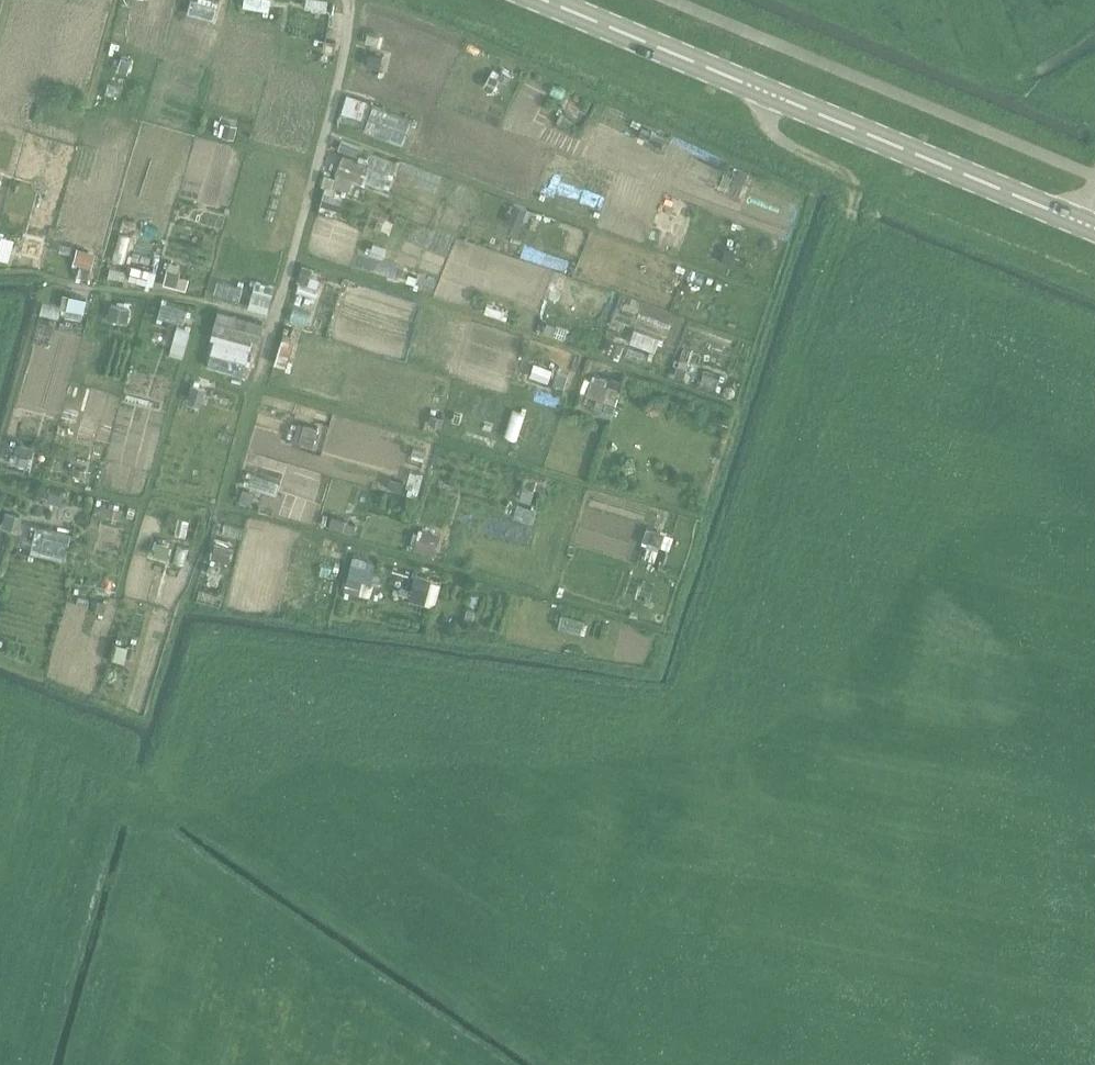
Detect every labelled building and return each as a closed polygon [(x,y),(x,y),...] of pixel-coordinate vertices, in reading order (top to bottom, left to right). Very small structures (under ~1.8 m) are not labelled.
[(185,11),(211,19),(217,0),(188,0),(185,11)] [(384,56),(362,51),(359,68),(380,73),(384,56)] [(371,96),(350,91),(346,108),(367,113),(371,96)] [(590,109),(569,104),(565,121),(586,126),(590,109)] [(363,182),(368,162),(342,154),(336,177),(325,174),(322,185),(350,193),(354,179),(363,182)] [(96,293),(75,288),(71,305),(92,310),(96,293)] [(259,341),(265,322),(218,309),(210,339),(214,340),(207,365),(242,374),(252,339),(259,341)] [(623,337),(602,332),(598,349),(619,354),(623,337)] [(616,403),(624,382),(610,377),(609,380),(597,376),(595,381),(586,378),(581,391),(616,403)]
